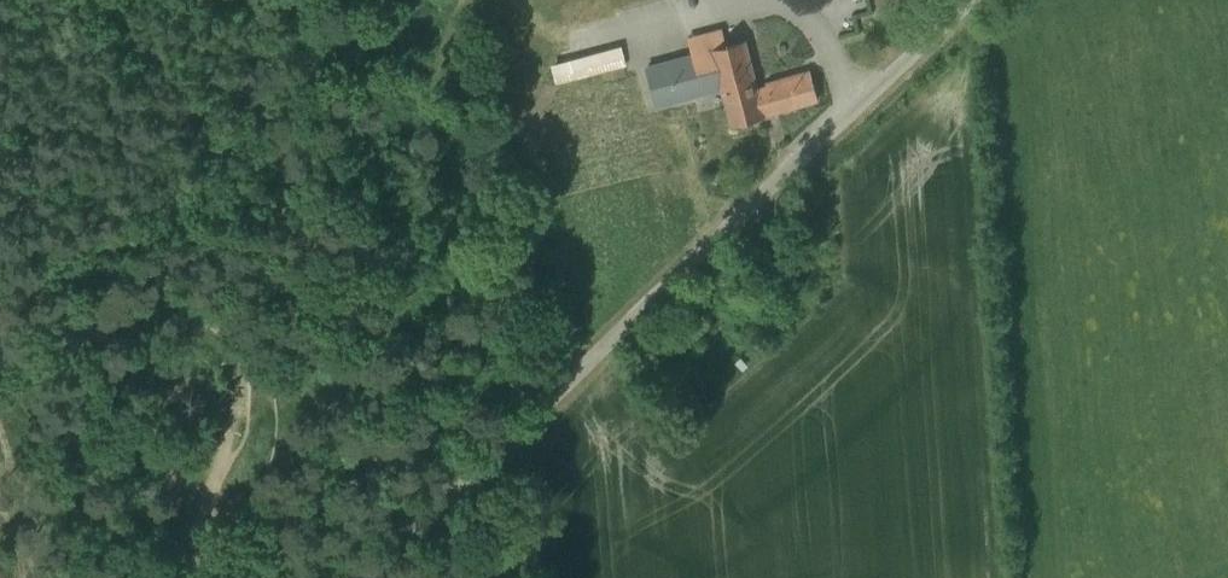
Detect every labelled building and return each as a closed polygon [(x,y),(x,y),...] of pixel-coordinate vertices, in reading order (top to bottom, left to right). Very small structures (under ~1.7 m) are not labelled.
[(744,41),(711,51),(710,49),(628,72),(627,71),(529,97),(541,146),(641,120),(640,112),(722,90),(732,125),(765,116),(758,88),(744,41)] [(624,45),(554,63),(559,83),(629,64),(624,45)] [(758,88),(765,116),(817,101),(809,71),(786,78),(786,80),(758,88)] [(533,275),(533,283),(544,283),(543,275),(533,275)]
